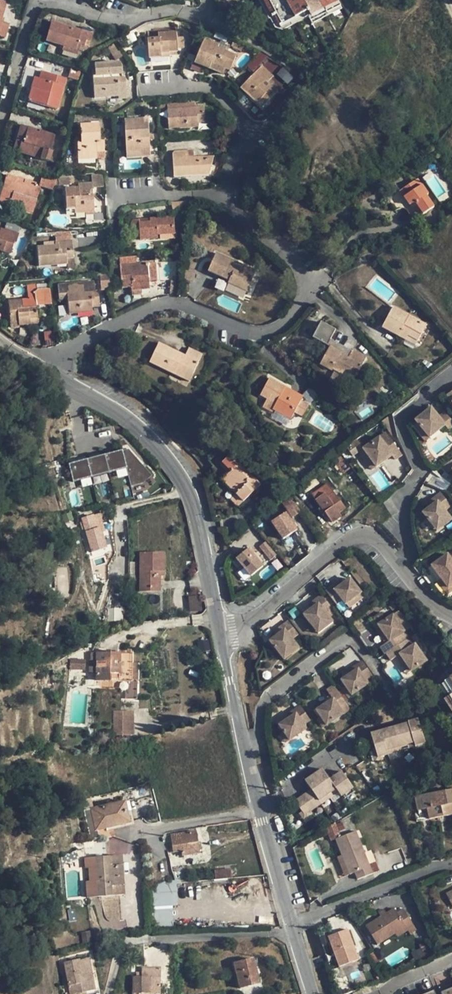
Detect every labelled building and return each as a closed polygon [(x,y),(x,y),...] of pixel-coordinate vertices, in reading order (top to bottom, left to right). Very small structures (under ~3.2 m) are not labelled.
[(4,38),(9,24),(1,21),(7,2),(0,0),(0,37),(4,38)] [(272,18),(262,0),(258,0),(269,20),(270,19),(272,18)] [(272,18),(274,17),(279,27),(289,22),(306,13),(308,17),(310,20),(339,4),(337,0),(262,0),(272,18)] [(341,8),(339,4),(310,20),(312,24),(341,8)] [(289,22),(291,26),(308,17),(306,13),(289,22)] [(279,27),(274,17),(272,18),(270,19),(275,29),(282,31),(279,27)] [(93,34),(51,21),(45,41),(62,46),(78,51),(80,45),(84,46),(86,40),(90,42),(93,34)] [(279,27),(282,31),(291,26),(289,22),(279,27)] [(147,39),(149,58),(169,56),(169,55),(169,52),(176,51),(177,51),(177,48),(176,36),(176,31),(158,33),(158,38),(147,39)] [(204,38),(194,63),(209,68),(212,63),(217,65),(230,71),(236,55),(218,47),(219,44),(204,38)] [(108,48),(116,60),(123,55),(114,43),(108,48)] [(77,55),(78,51),(62,46),(61,50),(77,55)] [(201,72),(203,66),(193,63),(191,69),(201,72)] [(273,75),(262,65),(240,88),(257,103),(262,97),(267,102),(277,91),(274,88),(267,82),(270,79),(273,75)] [(71,68),(68,77),(78,80),(80,71),(71,68)] [(92,71),(94,98),(118,96),(117,91),(125,91),(124,79),(121,76),(118,77),(117,69),(92,71)] [(27,101),(57,109),(66,78),(42,71),(40,79),(37,89),(31,88),(27,101)] [(34,77),(31,88),(37,89),(40,79),(34,77)] [(267,82),(274,88),(277,86),(270,79),(267,82)] [(262,97),(257,103),(262,108),(267,102),(262,97)] [(168,129),(198,127),(198,122),(205,122),(204,107),(195,107),(189,108),(189,103),(168,104),(168,109),(167,109),(168,129)] [(124,120),(126,158),(150,156),(148,119),(124,120)] [(218,124),(220,138),(233,136),(231,122),(218,124)] [(55,135),(20,124),(15,141),(21,142),(18,152),(49,161),(52,151),(50,150),(55,135)] [(77,140),(77,159),(97,158),(105,158),(104,140),(99,140),(99,124),(79,124),(80,140),(77,140)] [(21,142),(15,141),(13,150),(18,152),(21,142)] [(174,152),(172,153),(173,177),(208,174),(214,156),(194,157),(187,157),(186,150),(174,152)] [(56,177),(42,173),(39,184),(41,185),(40,187),(52,190),(56,177)] [(6,174),(0,193),(0,198),(10,201),(9,206),(32,213),(38,193),(34,192),(36,183),(24,180),(24,183),(17,181),(18,178),(6,174)] [(428,193),(418,178),(399,191),(410,206),(414,202),(423,214),(434,206),(426,195),(428,193)] [(64,188),(65,209),(74,208),(74,213),(85,213),(85,215),(93,214),(92,186),(81,187),(81,190),(78,190),(78,187),(64,188)] [(0,198),(0,203),(9,206),(10,201),(0,198)] [(414,202),(410,206),(418,218),(423,214),(414,202)] [(174,217),(149,218),(150,222),(140,222),(139,219),(132,220),(130,223),(131,234),(140,234),(140,240),(158,238),(157,235),(175,234),(174,217)] [(10,254),(14,242),(16,243),(18,234),(0,229),(0,251),(10,254)] [(37,247),(38,267),(66,264),(66,258),(73,258),(70,231),(54,233),(55,242),(54,242),(54,245),(44,246),(37,247)] [(247,291),(256,270),(237,262),(236,266),(230,263),(232,260),(216,253),(208,271),(229,281),(228,283),(247,291)] [(131,258),(120,259),(120,265),(122,288),(132,287),(132,297),(141,297),(141,290),(150,289),(149,281),(157,280),(156,263),(136,264),(131,264),(131,259),(131,258)] [(182,279),(193,281),(194,270),(184,268),(182,279)] [(162,280),(160,295),(176,296),(177,281),(162,280)] [(66,291),(68,314),(92,311),(92,307),(99,306),(98,294),(96,292),(91,293),(91,284),(76,286),(77,290),(66,291)] [(8,301),(10,321),(18,320),(18,325),(38,324),(36,305),(41,305),(40,297),(50,296),(50,288),(36,289),(37,291),(27,292),(28,299),(8,301)] [(40,297),(41,305),(51,304),(50,296),(40,297)] [(393,306),(382,327),(405,340),(408,336),(418,341),(426,325),(393,306)] [(329,344),(335,326),(319,320),(313,338),(329,344)] [(53,331),(44,332),(45,340),(53,340),(53,331)] [(414,347),(418,341),(408,336),(405,340),(404,342),(414,347)] [(149,363),(189,382),(202,354),(189,348),(185,355),(159,343),(149,363)] [(353,381),(366,358),(352,351),(349,357),(349,358),(341,354),(342,353),(330,346),(320,365),(332,371),(332,370),(353,381)] [(269,379),(260,396),(266,400),(262,408),(272,413),(273,410),(290,420),(294,413),(297,407),(305,411),(308,405),(301,400),(303,397),(291,391),(290,393),(284,390),(285,387),(269,379)] [(380,388),(387,396),(398,387),(392,379),(380,388)] [(302,417),(305,411),(297,407),(294,413),(302,417)] [(451,427),(451,421),(444,411),(438,417),(431,407),(415,421),(429,438),(444,425),(448,430),(451,427)] [(425,441),(429,438),(415,421),(411,424),(425,441)] [(363,449),(376,467),(392,455),(395,459),(402,454),(386,432),(379,437),(363,449)] [(363,449),(359,452),(372,470),(376,467),(363,449)] [(126,452),(69,466),(73,482),(125,470),(130,484),(142,485),(151,476),(126,452)] [(260,486),(230,454),(222,462),(231,471),(228,473),(221,480),(237,496),(243,502),(260,486)] [(448,473),(451,470),(451,460),(443,466),(448,473)] [(231,471),(222,462),(219,464),(228,473),(231,471)] [(327,483),(308,497),(317,510),(322,517),(328,525),(340,516),(338,513),(345,509),(327,483)] [(445,511),(451,506),(441,493),(434,498),(437,501),(428,508),(422,513),(437,531),(451,519),(445,511)] [(237,507),(243,502),(237,496),(232,502),(237,507)] [(301,513),(290,496),(282,501),(293,518),(301,513)] [(437,501),(434,498),(426,505),(428,508),(437,501)] [(286,513),(272,523),(284,540),(298,530),(286,513)] [(81,519),(85,532),(96,528),(92,516),(81,519)] [(277,555),(266,541),(259,547),(271,561),(277,555)] [(248,549),(236,559),(251,577),(263,567),(248,549)] [(139,553),(139,592),(159,592),(159,576),(159,572),(164,572),(164,553),(139,553)] [(447,554),(431,566),(441,579),(448,589),(451,585),(451,560),(447,554)] [(137,575),(129,575),(129,584),(137,583),(137,575)] [(326,591),(336,604),(342,599),(346,604),(361,592),(350,578),(343,583),(335,590),(332,586),(326,591)] [(447,595),(450,592),(448,589),(441,579),(437,582),(447,595)] [(341,580),(332,586),(335,590),(343,583),(341,580)] [(361,592),(346,604),(349,608),(364,596),(361,592)] [(201,595),(188,596),(190,611),(202,610),(201,595)] [(326,613),(332,608),(322,595),(315,600),(318,604),(310,610),(303,615),(315,629),(330,618),(326,613)] [(318,604),(315,600),(307,606),(310,610),(318,604)] [(116,606),(116,619),(124,619),(124,606),(116,606)] [(385,654),(386,653),(409,637),(393,614),(378,624),(389,641),(386,643),(380,647),(385,654)] [(330,618),(315,629),(318,633),(333,622),(330,618)] [(275,637),(269,641),(281,656),(295,644),(291,639),(298,634),(288,621),(281,626),(284,630),(275,637)] [(389,641),(378,624),(374,627),(386,643),(389,641)] [(284,630),(281,626),(272,633),(275,637),(284,630)] [(409,637),(386,653),(391,660),(396,656),(400,654),(411,671),(426,660),(410,637),(409,637)] [(295,644),(281,656),(284,660),(298,648),(295,644)] [(119,653),(95,653),(90,653),(90,661),(95,661),(95,674),(95,681),(125,681),(124,699),(136,699),(136,681),(131,681),(131,663),(131,649),(127,649),(124,653),(119,653)] [(408,673),(411,671),(400,654),(396,656),(408,673)] [(85,660),(70,659),(70,669),(85,670),(85,660)] [(365,680),(372,676),(362,661),(355,666),(357,669),(352,673),(341,680),(345,687),(351,695),(368,684),(365,680)] [(444,682),(451,694),(450,695),(451,698),(451,677),(444,682)] [(451,694),(444,682),(438,686),(446,698),(450,695),(451,694)] [(326,726),(350,710),(334,685),(326,691),(330,696),(332,699),(327,703),(316,710),(320,717),(326,726)] [(348,698),(351,695),(345,687),(342,689),(348,698)] [(450,695),(446,698),(444,699),(451,712),(451,698),(450,695)] [(303,725),(310,721),(300,706),(293,711),(295,714),(290,717),(279,726),(283,731),(289,740),(306,729),(303,725)] [(113,711),(113,735),(133,735),(133,711),(113,711)] [(323,728),(326,726),(320,717),(317,719),(323,728)] [(408,723),(370,734),(374,749),(377,757),(382,756),(388,754),(387,751),(408,744),(414,742),(415,745),(425,742),(418,719),(407,722),(408,723)] [(286,742),(289,740),(283,731),(280,733),(286,742)] [(387,751),(388,754),(409,748),(408,744),(387,751)] [(377,757),(374,749),(371,750),(375,763),(383,760),(382,756),(377,757)] [(311,790),(294,802),(302,812),(304,816),(310,811),(321,804),(319,801),(336,789),(338,792),(341,797),(343,795),(351,789),(353,788),(341,771),(329,780),(322,769),(304,781),(311,790)] [(336,789),(319,801),(321,804),(338,792),(336,789)] [(354,792),(351,789),(343,795),(345,798),(354,792)] [(415,797),(419,821),(451,815),(451,790),(415,797)] [(129,801),(124,802),(128,823),(129,826),(134,825),(129,801)] [(124,802),(91,809),(84,810),(90,840),(98,838),(97,830),(111,826),(128,823),(124,802)] [(304,816),(302,812),(298,814),(303,821),(313,815),(310,811),(304,816)] [(335,823),(325,828),(331,841),(335,839),(341,856),(349,875),(354,873),(357,880),(372,874),(355,831),(341,837),(335,823)] [(97,830),(98,838),(98,839),(114,836),(112,830),(111,826),(97,830)] [(196,831),(171,835),(173,853),(181,852),(182,857),(200,854),(198,843),(196,831)] [(76,850),(60,856),(62,865),(79,858),(76,850)] [(366,852),(369,863),(375,862),(372,850),(366,852)] [(108,857),(84,858),(85,869),(88,868),(89,881),(86,882),(87,898),(123,895),(120,856),(108,857)] [(341,856),(337,857),(344,877),(349,875),(341,856)] [(215,871),(215,880),(232,879),(231,869),(215,871)] [(178,906),(176,883),(152,885),(146,885),(149,933),(170,932),(174,932),(172,906),(178,906)] [(393,909),(365,926),(377,945),(395,934),(405,927),(408,930),(410,934),(416,930),(403,909),(396,913),(393,909)] [(405,927),(395,934),(397,937),(408,930),(405,927)] [(327,937),(339,969),(359,961),(347,930),(327,937)] [(375,951),(370,954),(376,964),(381,961),(375,951)] [(69,987),(70,993),(80,993),(95,991),(89,959),(80,961),(80,960),(64,963),(69,987)] [(234,964),(240,989),(259,984),(253,959),(234,964)] [(133,993),(160,993),(161,969),(142,969),(141,977),(133,977),(133,993)] [(361,971),(346,977),(348,982),(353,992),(368,986),(361,971)] [(345,983),(343,978),(334,982),(340,993),(349,993),(353,992),(348,982),(345,983)]
